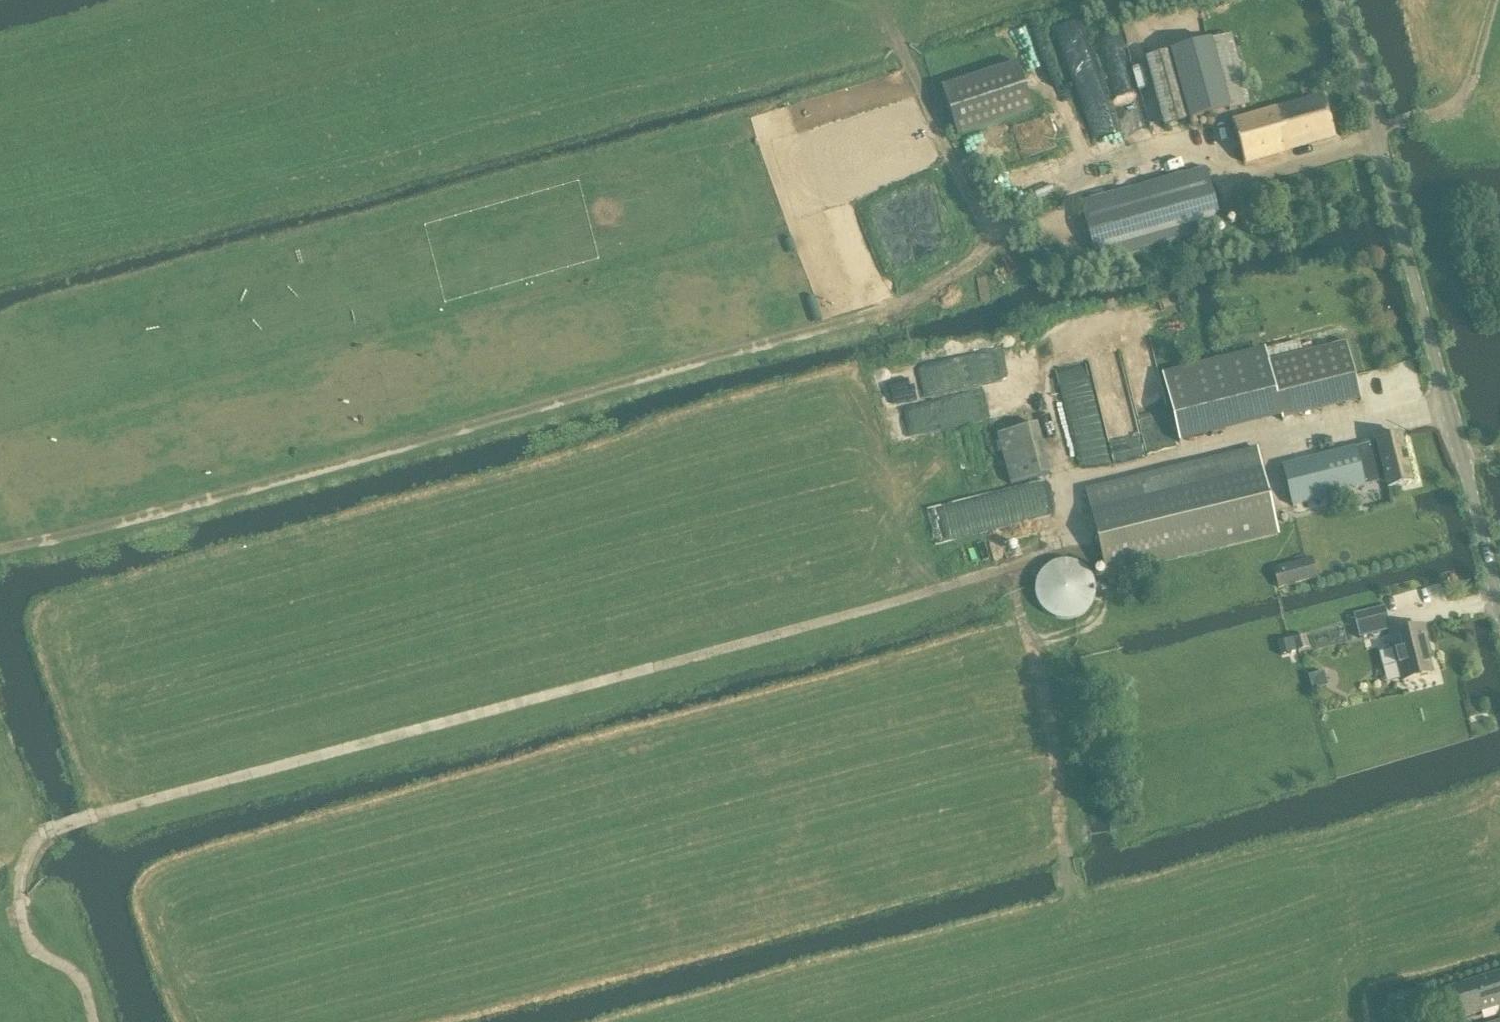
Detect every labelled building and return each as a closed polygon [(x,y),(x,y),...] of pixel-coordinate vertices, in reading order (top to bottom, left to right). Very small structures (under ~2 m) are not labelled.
[(1214,2),(1216,10),(1226,8),(1224,0),(1222,0),(1214,2)] [(1146,60),(1164,130),(1251,106),(1231,36),(1146,60)] [(958,138),(1033,113),(1017,63),(941,87),(958,138)] [(1242,165),(1334,138),(1323,98),(1229,125),(1242,165)] [(1097,263),(1223,228),(1206,170),(1081,205),(1097,263)] [(1361,403),(1344,341),(1268,361),(1264,348),(1161,372),(1179,443),(1361,403)] [(1413,484),(1401,436),(1375,443),(1356,448),(1282,466),(1293,508),(1366,488),(1366,487),(1385,482),(1387,490),(1413,484)] [(1256,448),(1086,490),(1107,577),(1277,536),(1256,448)] [(1052,559),(1044,565),(1039,574),(1037,579),(1037,590),(1041,600),(1048,609),(1058,614),(1069,615),(1079,612),(1089,606),(1095,596),(1097,585),(1095,574),(1094,574),(1089,565),(1081,559),(1072,556),(1062,556),(1052,559)] [(1278,589),(1317,579),(1312,558),(1274,568),(1278,589)] [(1385,607),(1354,615),(1356,626),(1360,639),(1391,631),(1388,618),(1385,607)] [(1403,682),(1432,674),(1425,647),(1427,646),(1423,627),(1391,635),(1403,682)] [(1448,989),(1458,1020),(1499,1008),(1499,1012),(1499,973),(1448,989)]
